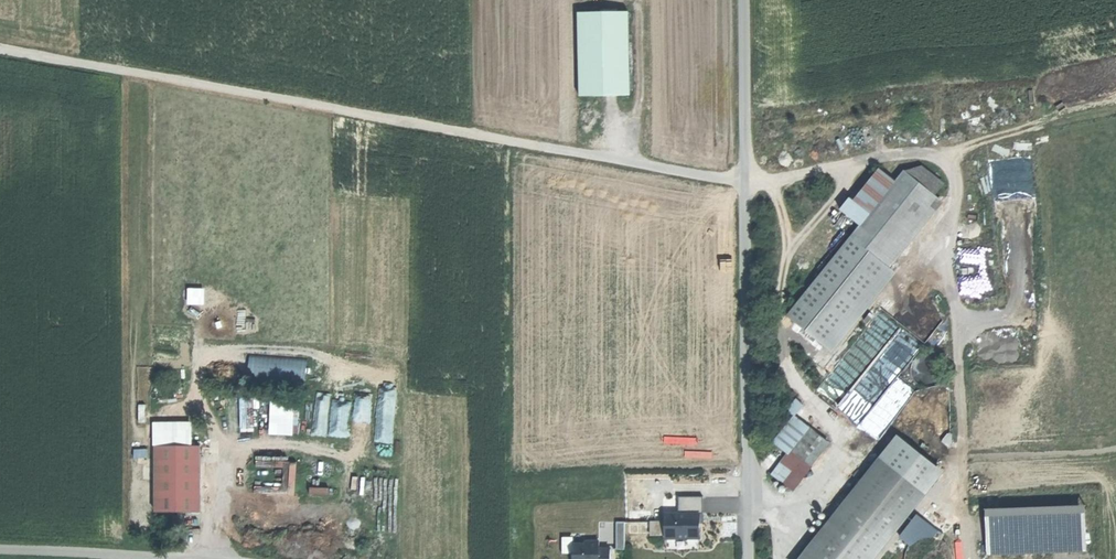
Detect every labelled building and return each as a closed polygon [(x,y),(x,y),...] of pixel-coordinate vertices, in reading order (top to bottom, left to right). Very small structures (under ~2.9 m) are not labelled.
[(579,94),(629,93),(628,11),(578,12),(579,94)] [(846,212),(861,224),(895,181),(880,169),(846,212)] [(861,224),(851,237),(882,261),(935,195),(904,170),(895,181),(861,224)] [(882,261),(851,237),(789,314),(826,343),(888,266),(882,261)] [(935,386),(941,382),(944,377),(945,370),(944,363),(940,358),(935,354),(928,353),(921,354),(916,358),(912,363),(911,370),(912,377),(916,382),(922,386),(928,387),(935,386)] [(886,393),(903,407),(917,390),(900,376),(886,393)] [(951,377),(944,377),(941,386),(950,388),(951,377)] [(332,392),(332,434),(350,434),(349,392),(332,392)] [(273,434),(297,433),(296,398),(272,399),(273,434)] [(353,399),(355,425),(376,424),(375,398),(353,399)] [(775,440),(789,452),(792,448),(810,426),(795,415),(775,440)] [(154,423),(154,445),(188,444),(188,423),(154,423)] [(805,458),(811,463),(828,441),(810,426),(792,448),(803,456),(805,458)] [(943,441),(949,447),(952,442),(951,433),(943,441)] [(935,466),(897,436),(800,558),(860,558),(935,466)] [(154,445),(155,472),(200,471),(199,444),(188,444),(154,445)] [(783,480),(803,456),(792,448),(789,452),(773,472),(783,480)] [(786,483),(805,458),(803,456),(783,480),(786,483)] [(285,459),(282,491),(296,493),(299,460),(285,459)] [(200,471),(155,472),(155,511),(200,511),(200,471)] [(666,515),(666,538),(700,537),(700,514),(704,514),(704,497),(679,497),(680,515),(666,515)] [(1086,505),(985,509),(987,557),(1088,553),(1086,505)] [(901,536),(911,544),(911,543),(919,538),(928,535),(935,536),(938,532),(917,517),(901,536)] [(653,534),(664,534),(664,520),(653,520),(653,534)] [(626,522),(617,522),(617,549),(626,549),(626,522)] [(953,558),(951,549),(945,542),(937,537),(935,536),(928,535),(919,538),(911,543),(911,544),(907,551),(905,558),(953,558)] [(574,544),(574,558),(611,558),(611,549),(600,549),(600,542),(586,542),(586,544),(574,544)]
